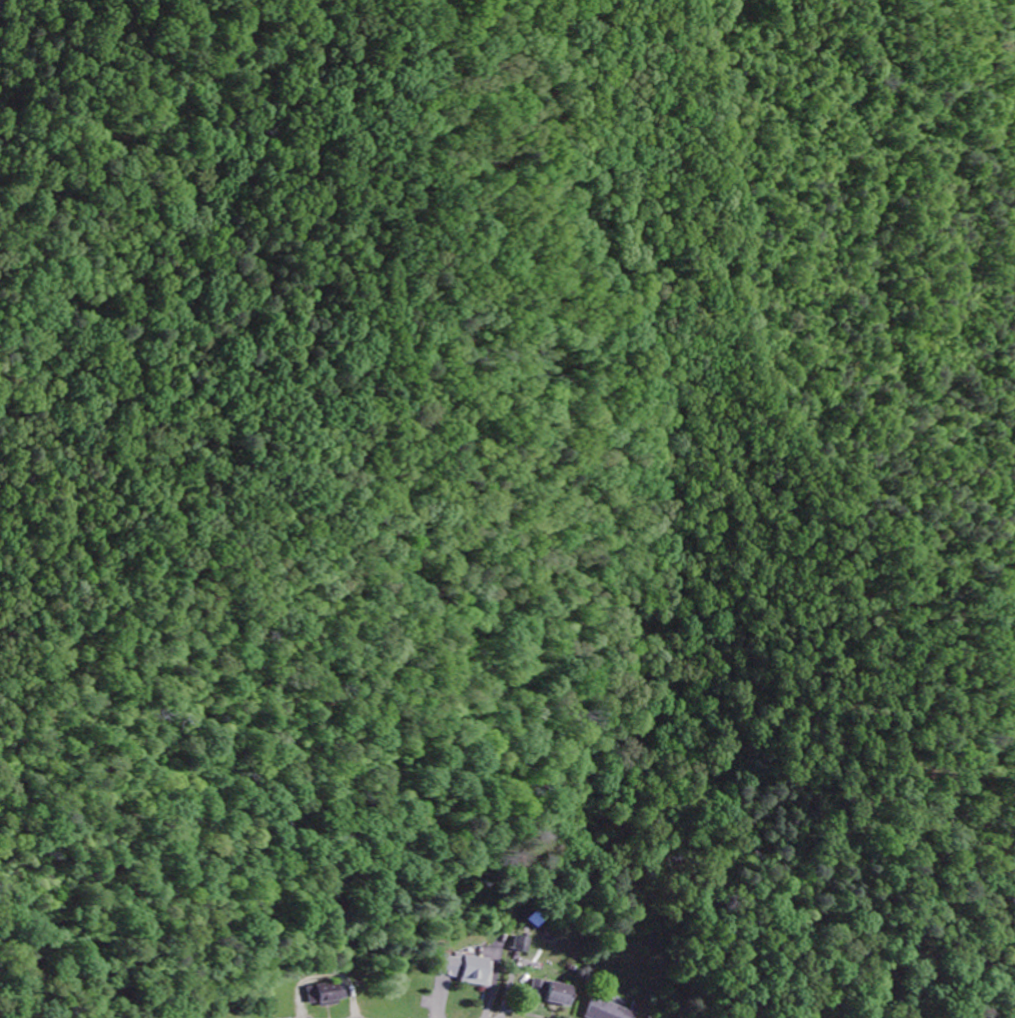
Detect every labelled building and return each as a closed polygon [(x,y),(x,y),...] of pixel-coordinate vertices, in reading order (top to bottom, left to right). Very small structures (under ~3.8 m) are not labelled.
[(517,951),(531,953),(533,940),(519,938),(517,951)] [(436,975),(457,979),(460,960),(440,956),(436,975)] [(490,988),(494,961),(465,957),(461,984),(490,988)] [(577,988),(536,979),(532,999),(573,1008),(577,988)] [(309,988),(312,1005),(321,1004),(322,1007),(350,1002),(346,982),(309,988)] [(640,1015),(596,998),(588,1017),(639,1017),(640,1015)]
